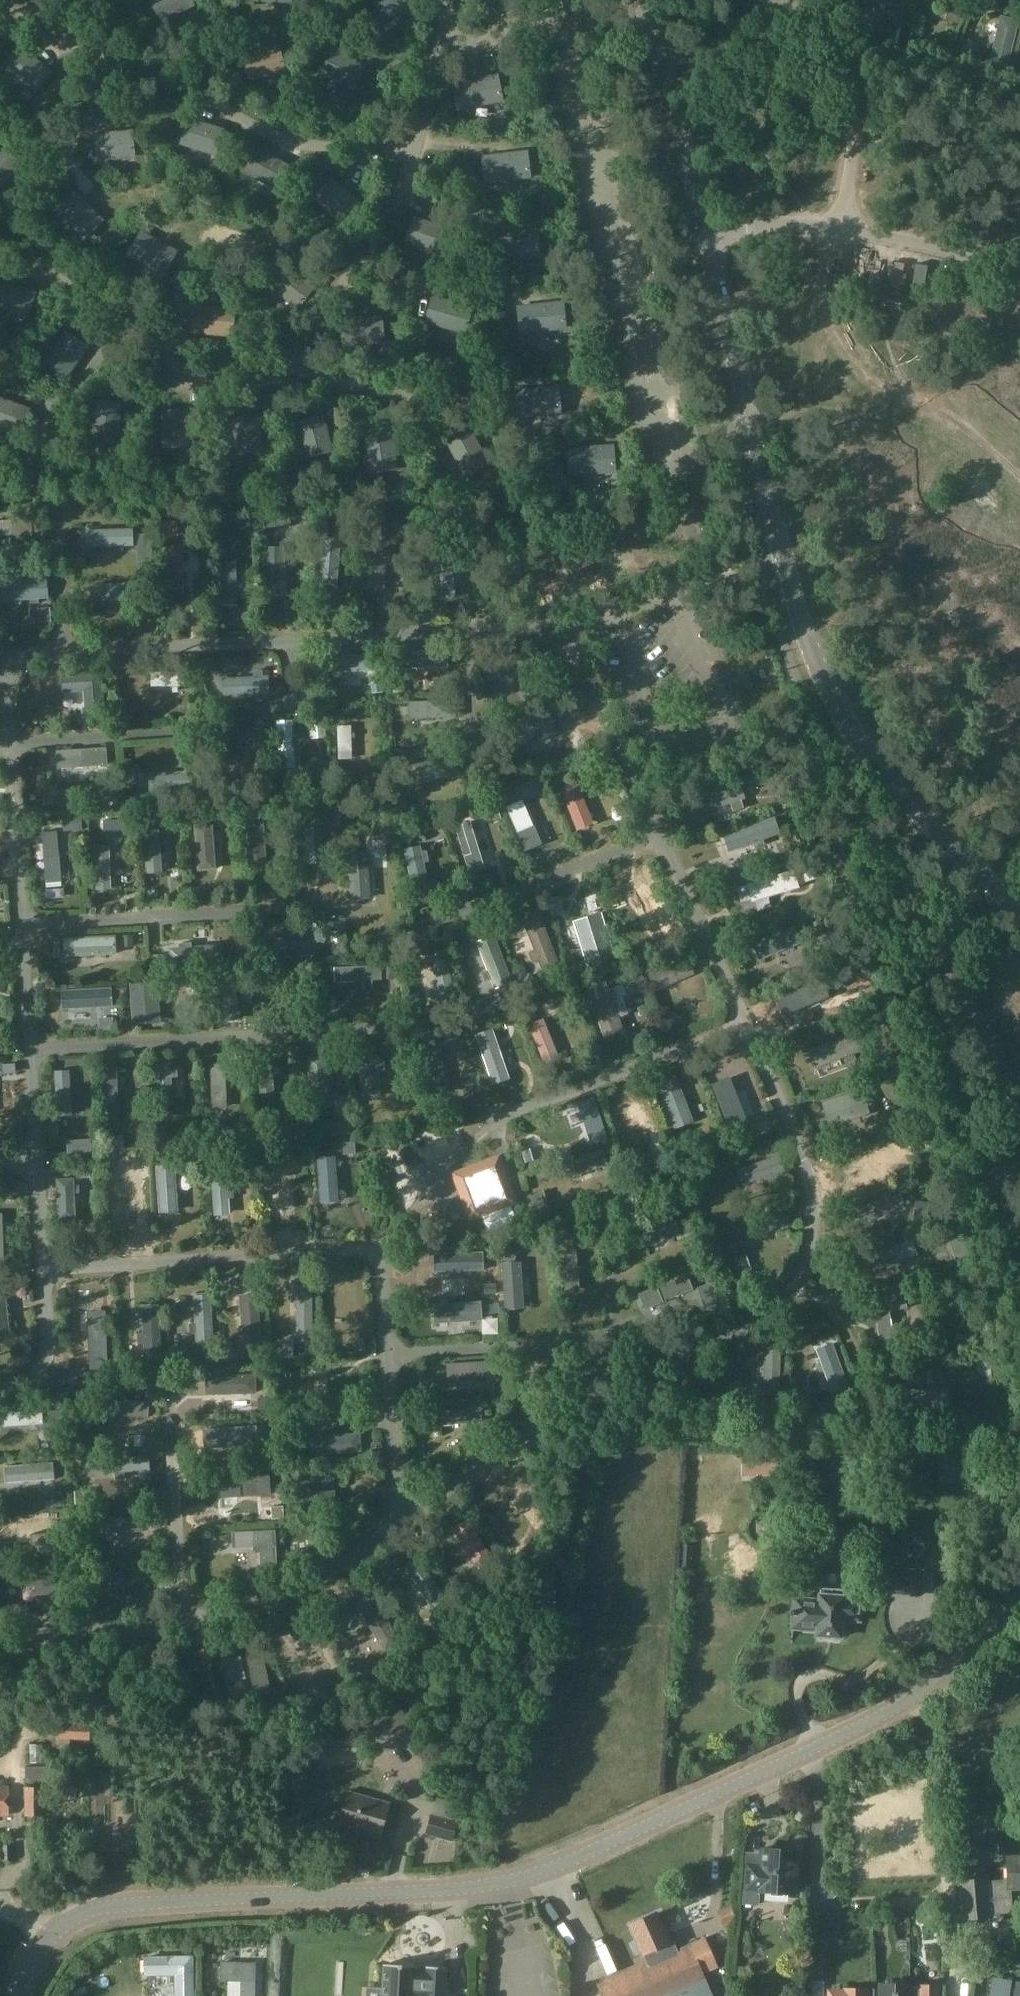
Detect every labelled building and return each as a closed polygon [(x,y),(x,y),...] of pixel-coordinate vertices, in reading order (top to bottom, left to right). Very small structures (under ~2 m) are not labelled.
[(156,13),(160,21),(193,5),(191,0),(149,0),(156,13)] [(376,18),(411,14),(409,0),(373,0),(376,18)] [(965,14),(950,7),(944,20),(959,26),(965,14)] [(277,44),(242,54),(249,80),(262,76),(284,70),(277,44)] [(21,47),(3,68),(35,94),(52,73),(35,59),(21,47)] [(364,64),(332,49),(321,73),(353,88),(357,79),(364,64)] [(466,81),(452,83),(457,109),(500,101),(495,75),(466,81)] [(187,119),(179,143),(214,154),(222,130),(204,124),(187,119)] [(95,135),(97,161),(133,158),(131,132),(112,134),(95,135)] [(0,155),(0,197),(30,165),(16,153),(8,146),(0,155)] [(270,156),(257,149),(244,172),(276,190),(289,168),(270,156)] [(494,155),(481,157),(484,182),(529,177),(526,151),(494,155)] [(345,191),(332,179),(313,200),(341,224),(360,203),(345,191)] [(71,193),(53,210),(83,240),(100,222),(81,203),(71,193)] [(452,230),(412,217),(409,228),(404,242),(444,255),(452,230)] [(505,233),(491,235),(494,260),(540,255),(537,229),(505,233)] [(142,235),(130,258),(149,268),(162,275),(174,252),(142,235)] [(269,286),(300,309),(317,286),(285,263),(269,286)] [(0,287),(0,310),(26,319),(34,294),(15,287),(1,283),(0,287)] [(447,301),(432,297),(425,323),(466,334),(473,308),(447,301)] [(533,306),(517,307),(519,334),(565,330),(562,303),(533,306)] [(233,310),(192,306),(191,316),(190,333),(231,336),(233,310)] [(362,317),(340,319),(342,346),(383,343),(382,316),(362,317)] [(64,330),(44,360),(67,376),(87,346),(64,330)] [(532,390),(510,391),(512,418),(560,414),(558,388),(532,390)] [(20,434),(30,410),(0,398),(0,426),(20,434)] [(106,403),(92,402),(89,436),(115,438),(118,404),(106,403)] [(188,449),(186,411),(176,412),(159,413),(162,450),(188,449)] [(242,417),(229,419),(236,455),(263,450),(256,414),(242,417)] [(309,419),(296,423),(306,459),(331,452),(321,416),(309,419)] [(489,465),(471,433),(463,438),(447,446),(465,478),(489,465)] [(376,436),(365,438),(371,476),(397,472),(391,434),(376,436)] [(587,448),(565,450),(567,475),(614,471),(612,446),(587,448)] [(277,522),(277,516),(265,516),(265,529),(274,529),(277,522)] [(0,522),(0,536),(17,536),(17,541),(26,541),(26,536),(33,536),(33,522),(0,522)] [(174,548),(175,536),(157,535),(157,548),(174,548)] [(454,555),(447,555),(431,555),(431,594),(447,595),(447,570),(454,570),(454,555)] [(130,602),(137,602),(136,583),(91,585),(92,604),(123,603),(123,608),(131,608),(130,602)] [(401,679),(446,677),(445,660),(400,662),(401,679)] [(221,680),(222,697),(269,695),(268,677),(262,677),(262,671),(252,672),(253,678),(221,680)] [(63,693),(84,692),(85,711),(103,710),(101,673),(62,675),(63,693)] [(404,694),(403,683),(393,684),(393,694),(404,694)] [(91,714),(91,729),(105,728),(104,713),(91,714)] [(556,727),(549,713),(509,732),(516,747),(533,738),(537,746),(549,741),(545,733),(556,727)] [(214,762),(230,762),(229,722),(213,723),(213,733),(209,734),(210,755),(214,755),(214,762)] [(581,736),(569,743),(575,753),(587,747),(581,736)] [(348,759),(348,740),(334,739),(334,758),(348,759)] [(274,771),(286,771),(285,745),(273,745),(274,771)] [(91,763),(58,764),(58,778),(91,777),(91,763)] [(541,778),(530,783),(534,794),(546,789),(541,778)] [(740,787),(696,803),(700,814),(729,804),(732,812),(741,809),(738,801),(744,798),(740,787)] [(557,802),(577,849),(594,841),(575,795),(557,802)] [(774,819),(723,837),(729,853),(752,845),(754,849),(764,845),(763,841),(780,835),(774,819)] [(409,846),(416,834),(405,827),(397,838),(409,846)] [(114,846),(126,846),(125,832),(113,833),(114,846)] [(470,842),(458,845),(465,876),(476,873),(470,842)] [(426,852),(421,853),(420,847),(404,851),(413,895),(429,891),(423,864),(428,863),(426,852)] [(652,884),(647,873),(638,877),(643,888),(652,884)] [(562,915),(557,898),(547,900),(552,917),(562,915)] [(533,966),(539,964),(541,971),(559,963),(540,914),(522,920),(534,954),(529,956),(533,966)] [(573,923),(586,966),(614,958),(601,914),(573,923)] [(133,936),(121,937),(122,948),(133,947),(133,936)] [(485,985),(492,983),(495,990),(513,983),(495,936),(476,944),(488,973),(481,976),(485,985)] [(388,938),(375,938),(375,953),(389,953),(388,938)] [(178,945),(178,949),(170,950),(171,968),(221,964),(220,947),(186,949),(186,944),(178,945)] [(164,955),(150,956),(152,975),(165,974),(164,955)] [(757,982),(785,968),(780,957),(751,971),(757,982)] [(372,981),(381,981),(380,967),(334,969),(335,983),(363,981),(363,991),(372,991),(372,981)] [(192,986),(197,996),(210,991),(206,980),(192,986)] [(603,984),(586,990),(604,1038),(622,1031),(612,1004),(616,1003),(612,993),(607,995),(603,984)] [(823,997),(816,984),(779,1001),(785,1015),(806,1005),(809,1011),(820,1006),(817,1000),(823,997)] [(155,985),(129,986),(131,1026),(157,1025),(155,985)] [(61,990),(62,1009),(113,1007),(112,987),(61,990)] [(434,1024),(430,1009),(418,1013),(422,1027),(434,1024)] [(681,1018),(670,1012),(664,1023),(675,1029),(681,1018)] [(502,1016),(506,1029),(515,1026),(511,1013),(502,1016)] [(112,1019),(99,1019),(100,1033),(113,1032),(112,1019)] [(533,1071),(551,1067),(545,1033),(527,1036),(533,1071)] [(857,1062),(855,1055),(864,1052),(857,1034),(810,1050),(816,1068),(845,1058),(847,1065),(857,1062)] [(383,1063),(376,1064),(376,1055),(357,1056),(360,1103),(379,1101),(377,1075),(383,1075),(383,1063)] [(169,1064),(156,1065),(157,1108),(172,1107),(170,1081),(176,1081),(175,1071),(170,1071),(169,1064)] [(279,1070),(271,1071),(271,1064),(256,1065),(258,1109),(273,1108),(272,1078),(279,1078),(279,1070)] [(15,1065),(2,1065),(2,1075),(15,1074),(15,1065)] [(829,1128),(869,1115),(861,1090),(821,1102),(829,1128)] [(634,1121),(629,1104),(610,1110),(624,1150),(642,1144),(637,1130),(644,1127),(641,1118),(634,1121)] [(589,1117),(576,1124),(585,1143),(598,1137),(589,1117)] [(911,1119),(896,1119),(896,1130),(910,1130),(911,1119)] [(352,1121),(339,1122),(340,1136),(353,1135),(352,1121)] [(305,1128),(292,1129),(293,1143),(306,1142),(305,1128)] [(742,1142),(729,1148),(734,1159),(747,1154),(742,1142)] [(343,1155),(355,1155),(354,1143),(343,1144),(343,1155)] [(522,1152),(525,1163),(532,1161),(529,1150),(522,1152)] [(473,1215),(515,1198),(499,1156),(457,1171),(473,1215)] [(225,1157),(210,1158),(213,1216),(228,1215),(227,1198),(233,1198),(233,1186),(227,1187),(225,1157)] [(331,1165),(318,1165),(320,1200),(332,1199),(332,1179),(338,1179),(338,1171),(331,1172),(331,1165)] [(280,1180),(280,1172),(265,1172),(268,1216),(282,1216),(281,1192),(288,1191),(288,1180),(280,1180)] [(75,1190),(74,1179),(58,1180),(60,1222),(76,1221),(75,1201),(84,1201),(83,1189),(75,1190)] [(774,1219),(777,1229),(790,1224),(786,1214),(774,1219)] [(970,1260),(961,1235),(948,1240),(957,1265),(970,1260)] [(914,1264),(912,1258),(915,1257),(911,1244),(875,1255),(879,1268),(902,1261),(904,1267),(914,1264)] [(434,1252),(435,1270),(481,1268),(480,1250),(434,1252)] [(522,1263),(501,1264),(503,1307),(524,1306),(522,1263)] [(29,1287),(27,1271),(12,1273),(14,1289),(29,1287)] [(709,1284),(696,1289),(700,1299),(713,1294),(709,1284)] [(482,1285),(483,1295),(496,1295),(496,1285),(482,1285)] [(871,1299),(880,1345),(894,1343),(889,1312),(906,1309),(904,1293),(871,1299)] [(194,1295),(196,1321),(187,1322),(188,1330),(197,1330),(197,1341),(213,1340),(211,1294),(194,1295)] [(309,1337),(310,1299),(291,1298),(290,1336),(309,1337)] [(355,1302),(341,1303),(343,1343),(357,1342),(355,1302)] [(436,1319),(470,1317),(478,1316),(477,1303),(435,1306),(436,1319)] [(492,1305),(481,1306),(482,1316),(494,1315),(493,1305),(492,1305)] [(140,1309),(141,1336),(137,1336),(137,1347),(142,1347),(142,1355),(159,1355),(157,1308),(140,1309)] [(292,1341),(278,1341),(278,1358),(292,1358),(292,1341)] [(780,1394),(781,1367),(782,1346),(766,1345),(764,1393),(780,1394)] [(86,1378),(85,1369),(72,1369),(72,1378),(86,1378)] [(908,1371),(908,1385),(929,1385),(929,1371),(908,1371)] [(493,1383),(493,1397),(505,1396),(504,1382),(493,1383)] [(840,1410),(835,1398),(826,1401),(831,1414),(840,1410)] [(259,1456),(272,1462),(277,1450),(264,1444),(259,1456)] [(757,1476),(781,1475),(781,1451),(741,1451),(741,1477),(757,1477),(757,1476)] [(124,1473),(149,1471),(148,1455),(106,1459),(107,1475),(115,1474),(115,1480),(124,1479),(124,1473)] [(926,1468),(898,1467),(897,1474),(926,1475),(926,1468)] [(259,1491),(267,1491),(266,1474),(223,1477),(224,1493),(250,1492),(250,1497),(260,1496),(259,1491)] [(18,1484),(0,1483),(0,1493),(18,1494),(18,1484)] [(298,1509),(334,1507),(333,1489),(309,1490),(309,1486),(297,1487),(298,1509)] [(63,1493),(55,1494),(56,1507),(64,1507),(63,1493)] [(274,1529),(232,1531),(232,1546),(260,1544),(261,1570),(276,1570),(274,1529)] [(690,1570),(692,1546),(681,1545),(680,1569),(690,1570)] [(308,1549),(284,1554),(287,1565),(310,1559),(308,1549)] [(888,1593),(920,1596),(922,1573),(890,1570),(888,1593)] [(85,1574),(85,1591),(124,1591),(124,1589),(124,1574),(85,1574)] [(49,1576),(25,1579),(26,1589),(34,1588),(35,1597),(60,1594),(59,1584),(50,1586),(49,1576)] [(816,1637),(840,1638),(841,1620),(859,1622),(860,1602),(843,1600),(844,1590),(820,1588),(819,1601),(794,1600),(793,1612),(789,1612),(789,1616),(792,1616),(791,1629),(816,1631),(816,1637)] [(289,1633),(296,1640),(308,1628),(302,1621),(289,1633)] [(32,1660),(35,1651),(10,1644),(8,1653),(16,1655),(13,1665),(38,1671),(40,1662),(32,1660)] [(240,1657),(224,1660),(229,1683),(251,1678),(255,1697),(270,1694),(262,1655),(241,1659),(240,1657)] [(415,1713),(393,1716),(398,1750),(420,1747),(415,1713)] [(371,1719),(346,1722),(350,1747),(375,1743),(371,1719)] [(56,1721),(54,1740),(87,1742),(89,1723),(56,1721)] [(48,1779),(48,1767),(24,1767),(24,1779),(48,1779)] [(23,1788),(22,1816),(43,1816),(44,1789),(23,1788)] [(388,1805),(346,1793),(337,1824),(378,1837),(388,1805)] [(457,1821),(430,1814),(424,1835),(451,1842),(457,1821)] [(27,1841),(40,1842),(41,1827),(27,1826),(27,1841)] [(1,1833),(0,1852),(10,1852),(10,1833),(1,1833)] [(760,1850),(759,1853),(744,1852),(740,1904),(757,1906),(758,1892),(794,1895),(797,1853),(760,1850)] [(1006,1857),(1007,1889),(1009,1889),(1019,1889),(1019,1856),(1006,1857)] [(1009,1889),(1007,1889),(1000,1890),(1000,1880),(987,1881),(987,1878),(958,1880),(959,1913),(960,1918),(989,1917),(989,1914),(1010,1914),(1009,1889)] [(654,1913),(629,1925),(643,1955),(647,1963),(654,1960),(670,1953),(672,1952),(668,1944),(654,1913)] [(972,1931),(971,1921),(962,1922),(963,1932),(972,1931)] [(704,1938),(689,1944),(702,1975),(717,1968),(704,1938)] [(654,1960),(647,1963),(595,1985),(600,1995),(674,1995),(705,1983),(706,1982),(702,1975),(689,1944),(670,1953),(654,1960)] [(144,1956),(145,1973),(175,1972),(175,1995),(193,1995),(193,1955),(144,1956)] [(240,1995),(255,1995),(255,1962),(220,1962),(220,1981),(240,1981),(240,1995)] [(383,1965),(381,1995),(443,1995),(445,1968),(383,1965)] [(1010,1982),(1010,1981),(992,1978),(989,1995),(1019,1995),(1019,1983),(1010,1982)] [(674,1995),(710,1995),(705,1983),(674,1995)] [(838,1983),(838,1995),(870,1995),(870,1983),(838,1983)] [(909,1986),(909,1995),(944,1995),(944,1985),(909,1986)] [(908,1988),(908,1986),(907,1986),(907,1995),(879,1995),(879,1994),(878,1994),(878,1995),(908,1995),(908,1988)]
